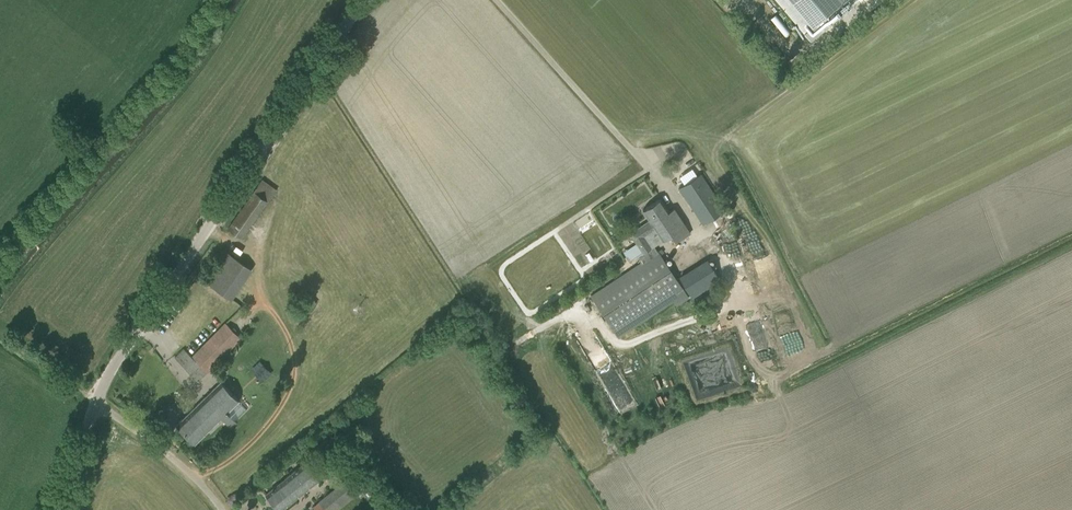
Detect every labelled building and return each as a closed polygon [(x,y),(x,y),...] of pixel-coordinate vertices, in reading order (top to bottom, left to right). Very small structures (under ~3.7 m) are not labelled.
[(811,41),(832,24),(826,17),(843,2),(846,0),(776,0),(811,41)] [(775,12),(769,17),(785,35),(791,30),(775,12)] [(678,188),(702,225),(724,210),(700,174),(678,188)] [(228,228),(237,235),(241,237),(274,189),(261,180),(228,228)] [(636,256),(640,262),(657,252),(653,246),(670,235),(675,243),(690,233),(673,208),(669,211),(660,198),(642,210),(649,221),(629,234),(636,244),(628,250),(633,258),(636,256)] [(204,281),(229,299),(249,269),(224,251),(204,281)] [(657,252),(640,262),(590,296),(614,333),(682,288),(657,252)] [(678,276),(692,299),(721,281),(707,259),(678,276)] [(175,358),(197,381),(205,373),(239,338),(224,324),(191,357),(183,349),(175,358)] [(604,354),(593,326),(577,332),(588,361),(604,354)] [(262,365),(254,372),(260,379),(268,371),(262,365)] [(220,382),(176,425),(194,444),(195,444),(221,418),(230,428),(236,422),(235,422),(247,410),(239,402),(239,401),(220,382)] [(277,509),(280,509),(319,480),(305,463),(265,494),(277,509)] [(314,509),(336,509),(366,486),(355,472),(347,478),(349,482),(338,491),(338,490),(314,509)] [(250,509),(257,509),(259,509),(250,499),(244,504),(250,509)]
